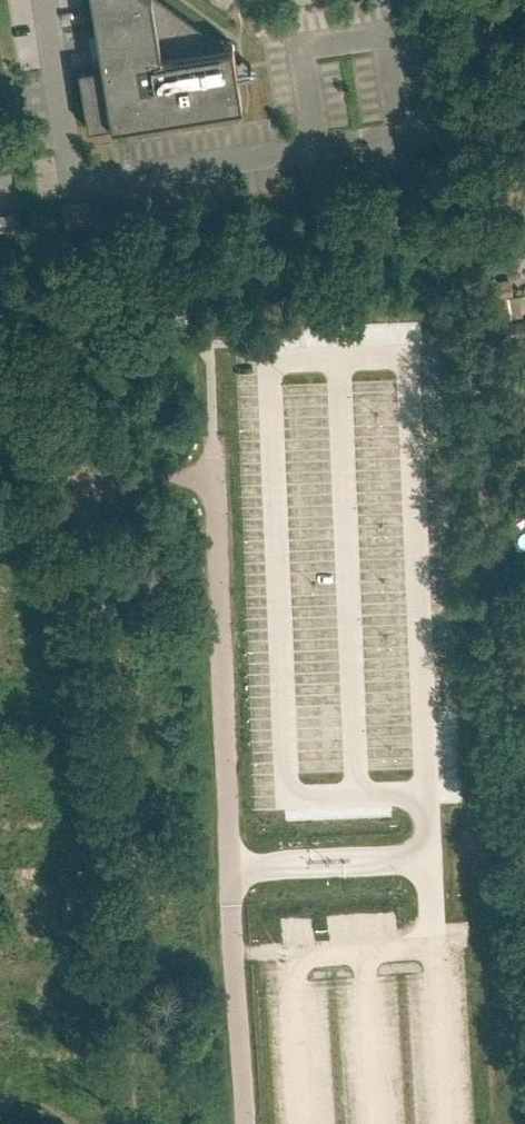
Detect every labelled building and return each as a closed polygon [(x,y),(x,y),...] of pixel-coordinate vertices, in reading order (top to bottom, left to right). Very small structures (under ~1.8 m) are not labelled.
[(162,0),(93,0),(103,64),(79,68),(81,80),(88,127),(243,103),(233,43),(224,45),(162,0)] [(411,468),(372,470),(383,717),(423,715),(411,468)] [(71,899),(70,882),(55,883),(56,900),(71,899)] [(23,1048),(23,1063),(38,1063),(38,1047),(23,1048)]
